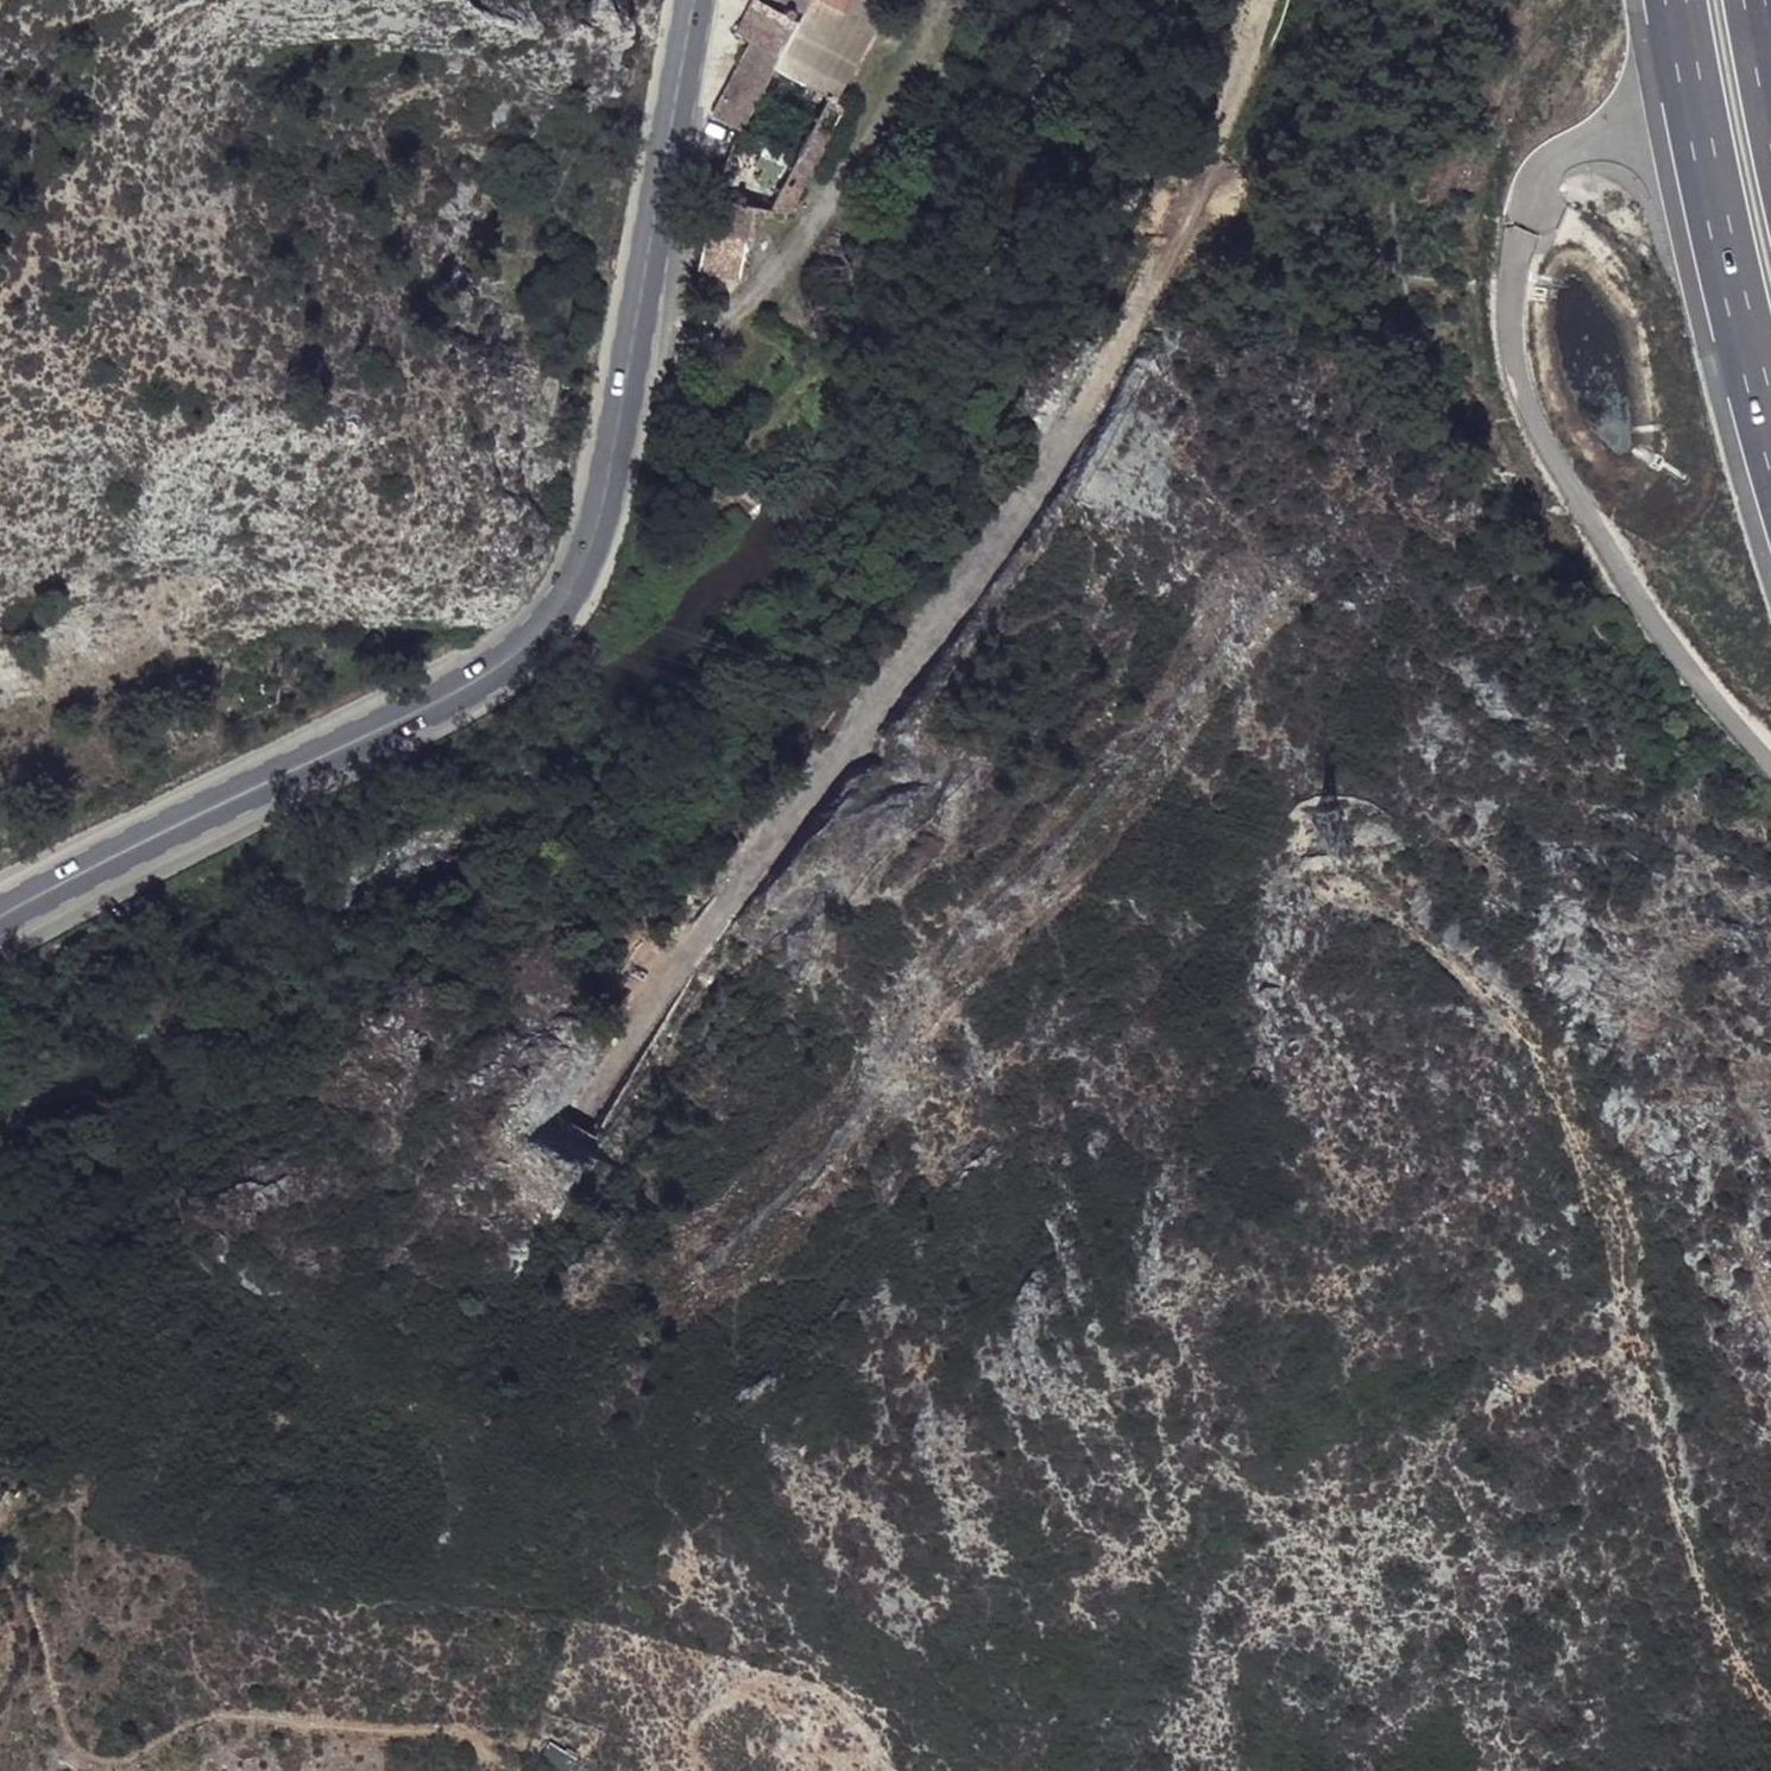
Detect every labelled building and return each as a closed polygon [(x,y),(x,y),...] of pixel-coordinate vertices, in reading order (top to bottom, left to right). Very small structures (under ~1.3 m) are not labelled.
[(699,266),(740,276),(752,209),(788,215),(845,112),(829,103),(873,23),(888,31),(905,0),(779,0),(783,2),(780,13),(747,0),(746,0),(731,31),(737,31),(731,46),(739,53),(712,111),(734,124),(711,191),(699,266)]
